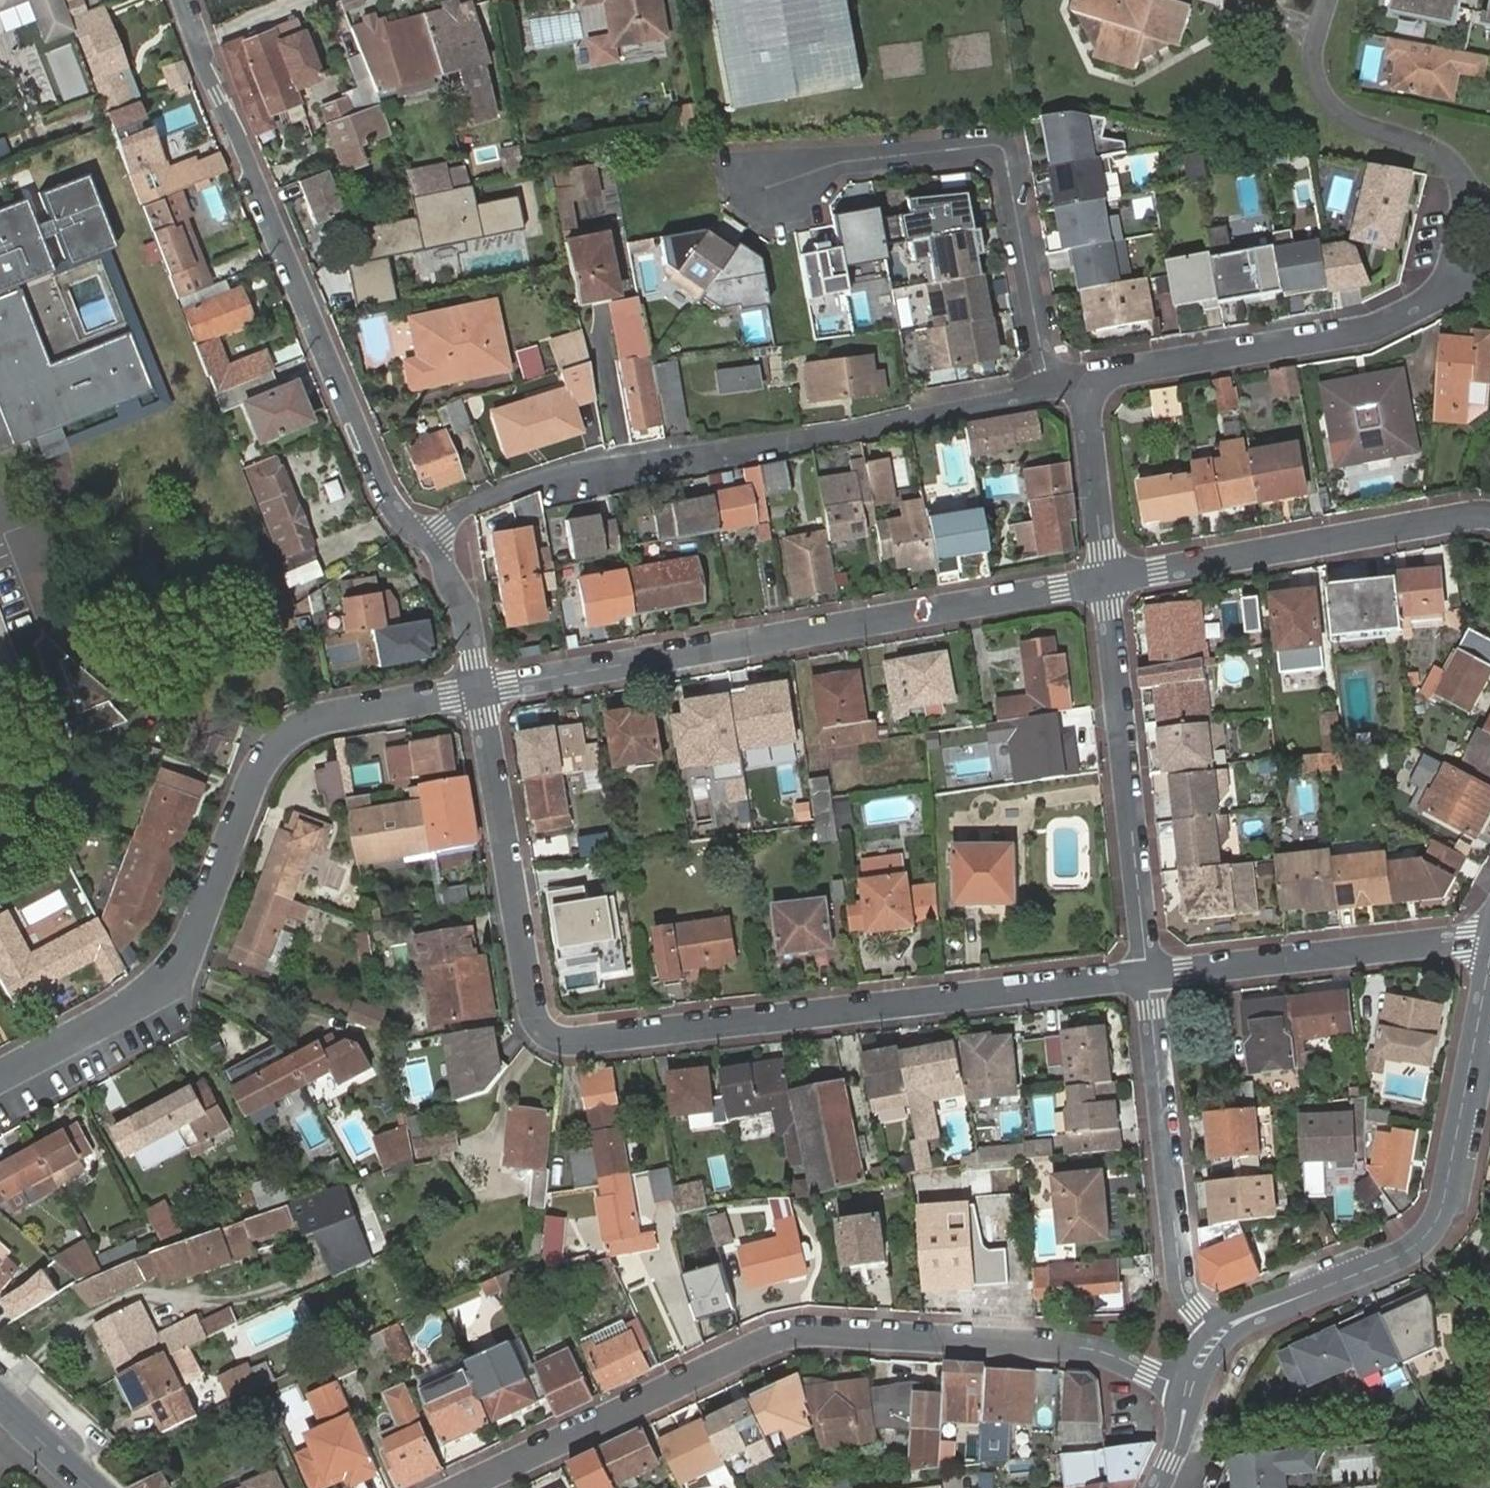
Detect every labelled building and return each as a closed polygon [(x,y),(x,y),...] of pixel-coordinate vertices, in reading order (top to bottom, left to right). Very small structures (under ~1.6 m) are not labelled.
[(36,28),(40,40),(70,29),(66,19),(59,0),(23,0),(36,28)] [(79,15),(74,0),(59,0),(66,19),(79,15)] [(444,10),(455,7),(453,0),(451,0),(442,2),(444,10)] [(578,5),(603,2),(610,37),(612,47),(663,39),(656,0),(577,0),(578,5)] [(723,111),(844,90),(827,0),(702,0),(723,111)] [(1072,16),(1089,21),(1103,47),(1099,63),(1136,73),(1140,58),(1168,44),(1181,48),(1191,11),(1178,7),(1174,0),(1077,0),(1072,16)] [(1463,0),(1397,0),(1394,10),(1458,24),(1463,0)] [(444,10),(419,16),(431,63),(453,57),(457,71),(470,123),(491,118),(474,52),(480,50),(468,4),(455,7),(444,10)] [(123,68),(99,7),(79,15),(66,19),(73,37),(77,36),(94,79),(90,81),(103,112),(136,100),(130,85),(112,92),(105,75),(123,68)] [(360,25),(372,20),(369,12),(357,17),(360,25)] [(431,63),(419,16),(379,27),(377,19),(372,20),(360,25),(347,29),(371,89),(395,83),(392,72),(431,63)] [(295,25),(293,18),(283,21),(286,29),(295,25)] [(286,29),(283,21),(266,28),(268,31),(289,82),(297,78),(301,86),(318,79),(295,25),(286,29)] [(17,50),(40,40),(36,28),(13,37),(17,50)] [(265,114),(297,102),(292,89),(289,82),(268,31),(237,43),(265,114)] [(612,47),(610,37),(588,41),(592,62),(614,59),(612,47)] [(270,125),(265,114),(237,43),(236,40),(217,47),(253,132),(270,125)] [(1485,74),(1487,58),(1387,41),(1385,56),(1417,62),(1412,96),(1452,102),(1457,69),(1485,74)] [(62,91),(79,86),(67,48),(50,54),(62,91)] [(453,57),(431,63),(434,73),(435,77),(457,71),(453,57)] [(189,84),(181,63),(160,72),(164,84),(169,82),(171,91),(189,84)] [(395,83),(434,73),(431,63),(392,72),(395,83)] [(123,68),(105,75),(112,92),(130,85),(123,68)] [(289,82),(292,89),(301,86),(297,78),(289,82)] [(335,117),(373,105),(363,78),(350,83),(351,88),(340,93),(343,99),(319,109),(327,131),(338,125),(335,117)] [(354,136),(385,125),(377,103),(373,105),(335,117),(338,125),(327,131),(332,144),(354,136)] [(141,113),(108,126),(138,204),(139,206),(175,192),(201,182),(225,173),(219,156),(195,165),(194,162),(165,173),(141,113)] [(1068,117),(1039,120),(1048,170),(1107,160),(1125,156),(1123,145),(1100,144),(1103,124),(1073,117),(1068,117)] [(361,155),(354,136),(332,144),(339,163),(361,155)] [(11,159),(2,137),(0,138),(0,163),(11,159)] [(518,146),(502,149),(507,174),(523,171),(518,146)] [(1188,183),(1206,180),(1203,153),(1184,155),(1188,183)] [(1107,160),(1048,170),(1055,212),(1101,203),(1104,203),(1100,178),(1110,176),(1107,160)] [(569,190),(572,210),(610,202),(602,163),(568,169),(573,189),(569,190)] [(324,168),(295,179),(312,222),(341,210),(324,168)] [(556,188),(552,190),(559,230),(574,227),(572,210),(569,190),(573,189),(568,169),(553,172),(556,188)] [(404,178),(407,196),(413,193),(448,186),(445,170),(404,178)] [(1388,250),(1407,176),(1370,170),(1352,242),(1388,250)] [(87,173),(38,193),(65,259),(113,239),(87,173)] [(1119,200),(1115,175),(1110,176),(1100,178),(1104,203),(1119,200)] [(369,262),(352,265),(360,309),(398,301),(390,256),(527,229),(521,194),(478,202),(474,181),(448,186),(413,193),(417,216),(363,226),(369,262)] [(159,259),(175,300),(205,287),(186,236),(182,238),(174,219),(183,215),(175,192),(139,206),(153,243),(159,259)] [(906,218),(876,223),(880,247),(904,242),(968,231),(961,194),(903,204),(906,218)] [(0,205),(0,296),(19,289),(17,284),(54,269),(26,195),(0,205)] [(1104,220),(1101,203),(1055,212),(1063,253),(1119,243),(1114,218),(1104,220)] [(873,208),(829,216),(835,248),(842,287),(886,279),(880,247),(876,223),(873,208)] [(730,251),(702,230),(657,237),(665,278),(696,300),(730,251)] [(968,231),(904,242),(908,262),(923,260),(928,283),(974,275),(970,256),(977,255),(973,230),(968,231)] [(1287,233),(1269,235),(1280,299),(1324,292),(1318,253),(1317,246),(1290,250),(1287,233)] [(566,267),(572,300),(613,293),(601,234),(561,240),(566,267)] [(650,239),(626,243),(629,256),(653,251),(650,239)] [(159,259),(153,243),(142,249),(148,264),(159,259)] [(842,287),(835,248),(825,249),(824,243),(811,246),(812,255),(796,258),(804,301),(843,294),(842,287)] [(1119,243),(1067,252),(1071,269),(1075,268),(1079,293),(1080,293),(1128,284),(1120,243),(1119,243)] [(696,300),(693,303),(710,315),(715,309),(734,306),(735,310),(765,305),(756,259),(734,244),(730,251),(696,300)] [(1363,286),(1350,253),(1342,249),(1318,253),(1324,292),(1363,286)] [(1252,253),(1208,261),(1216,305),(1259,298),(1252,253)] [(1207,255),(1163,264),(1166,277),(1171,310),(1198,305),(1199,313),(1217,310),(1216,305),(1208,261),(1207,255)] [(984,320),(975,275),(974,275),(928,283),(922,284),(931,331),(984,320)] [(1128,284),(1080,293),(1083,310),(1087,309),(1088,315),(1085,320),(1086,328),(1092,332),(1150,322),(1143,281),(1128,284)] [(182,310),(214,396),(270,372),(263,353),(224,368),(212,336),(249,321),(238,290),(224,295),(219,282),(205,287),(175,300),(179,311),(182,310)] [(0,296),(0,449),(147,392),(124,334),(49,364),(19,289),(0,296)] [(604,302),(609,326),(641,319),(636,295),(604,302)] [(460,353),(497,347),(488,305),(409,321),(418,362),(400,365),(406,389),(464,378),(460,353)] [(609,326),(619,372),(646,367),(643,355),(648,353),(641,319),(609,326)] [(991,359),(984,320),(931,331),(924,332),(931,369),(991,359)] [(1441,339),(1433,420),(1469,422),(1470,424),(1486,413),(1483,409),(1487,372),(1489,372),(1489,334),(1471,332),(1470,341),(1441,339)] [(560,371),(565,369),(584,363),(578,333),(549,339),(560,371)] [(502,370),(497,347),(460,353),(464,378),(502,370)] [(515,349),(519,378),(541,376),(538,347),(515,349)] [(815,370),(805,372),(809,401),(878,392),(877,375),(870,376),(867,356),(814,362),(815,370)] [(804,364),(805,372),(815,370),(814,362),(804,364)] [(570,406),(590,399),(584,363),(565,369),(571,387),(492,413),(507,456),(578,431),(570,406)] [(672,363),(650,366),(655,395),(658,395),(663,424),(681,421),(672,363)] [(658,421),(646,367),(619,372),(632,426),(658,421)] [(1301,395),(1296,367),(1269,372),(1273,388),(1282,386),(1284,399),(1301,395)] [(755,369),(713,375),(716,394),(758,387),(755,369)] [(1350,401),(1346,379),(1326,383),(1332,413),(1339,413),(1343,433),(1329,436),(1333,461),(1364,455),(1364,451),(1384,447),(1386,461),(1411,456),(1404,423),(1400,424),(1396,402),(1409,400),(1402,370),(1370,375),(1374,396),(1350,401)] [(214,396),(211,397),(220,416),(246,406),(259,442),(308,422),(294,386),(279,392),(270,372),(214,396)] [(1370,375),(1346,379),(1350,401),(1374,396),(1370,375)] [(1229,389),(1228,379),(1214,381),(1220,414),(1238,411),(1234,388),(1229,389)] [(1326,383),(1319,384),(1329,436),(1343,433),(1339,413),(1332,413),(1326,383)] [(1276,401),(1284,399),(1282,386),(1273,388),(1276,401)] [(1181,412),(1177,388),(1152,392),(1156,417),(1181,412)] [(1404,423),(1411,456),(1420,455),(1409,400),(1396,402),(1400,424),(1404,423)] [(449,434),(464,428),(454,402),(440,408),(449,434)] [(579,414),(583,441),(598,439),(595,412),(579,414)] [(1008,416),(962,424),(968,457),(978,455),(977,453),(1012,447),(1011,439),(1035,434),(1031,412),(1008,416)] [(410,457),(417,477),(431,472),(437,486),(459,477),(443,430),(404,444),(410,457)] [(1260,502),(1251,455),(1248,455),(1246,443),(1222,446),(1224,459),(1192,464),(1195,479),(1196,486),(1201,512),(1260,502)] [(1299,447),(1251,455),(1260,502),(1308,494),(1299,447)] [(1364,455),(1333,461),(1335,471),(1386,461),(1384,447),(1364,451),(1364,455)] [(273,457),(242,468),(278,558),(309,546),(281,471),(279,472),(273,457)] [(863,463),(870,502),(887,499),(880,459),(863,463)] [(873,521),(870,502),(863,463),(863,460),(849,462),(851,474),(816,480),(824,533),(826,539),(862,533),(860,523),(873,521)] [(1065,460),(1028,465),(1033,495),(1027,496),(1030,520),(1007,523),(1008,531),(1014,530),(1017,554),(1035,552),(1035,553),(1068,548),(1064,518),(1072,517),(1067,475),(1065,460)] [(758,465),(763,495),(788,490),(783,461),(758,465)] [(744,483),(713,488),(718,525),(766,516),(763,495),(758,465),(742,467),(744,483)] [(1022,465),(1027,496),(1033,495),(1028,465),(1022,465)] [(983,497),(1016,496),(1015,474),(981,476),(983,497)] [(1146,522),(1201,512),(1196,486),(1195,479),(1175,483),(1175,480),(1140,485),(1146,522)] [(541,514),(541,508),(537,492),(508,502),(511,519),(541,514)] [(650,506),(656,541),(716,530),(710,493),(650,506)] [(930,558),(923,515),(921,507),(900,511),(901,518),(874,522),(879,556),(889,554),(891,566),(907,562),(930,558)] [(935,585),(956,581),(952,555),(984,550),(976,507),(923,515),(930,558),(931,565),(935,585)] [(618,548),(612,519),(596,522),(595,514),(563,521),(569,558),(618,549),(618,548)] [(493,556),(497,581),(551,571),(550,563),(531,567),(525,530),(498,534),(501,555),(493,556)] [(827,570),(831,570),(826,539),(824,533),(784,537),(792,596),(830,590),(827,570)] [(501,555),(498,534),(489,536),(493,556),(501,555)] [(309,546),(278,558),(282,569),(313,557),(309,546)] [(909,570),(931,565),(930,558),(907,562),(909,570)] [(692,560),(622,571),(630,613),(698,602),(692,560)] [(554,588),(552,578),(551,571),(497,581),(504,625),(539,619),(534,591),(554,588)] [(630,613),(622,571),(576,579),(584,626),(604,624),(602,617),(630,613)] [(1397,579),(1403,632),(1411,632),(1409,617),(1442,612),(1438,572),(1397,576),(1397,579)] [(374,594),(371,579),(338,585),(341,599),(374,594)] [(1328,587),(1334,641),(1403,632),(1397,579),(1328,587)] [(394,625),(391,605),(381,592),(374,594),(379,627),(394,625)] [(1315,592),(1290,595),(1291,603),(1271,606),(1277,650),(1320,646),(1315,592)] [(343,633),(379,627),(374,594),(341,599),(343,615),(340,615),(343,633)] [(1291,603),(1290,595),(1270,597),(1271,606),(1291,603)] [(1241,602),(1246,652),(1265,651),(1260,599),(1241,602)] [(1147,610),(1153,668),(1202,659),(1206,658),(1204,646),(1194,647),(1190,605),(1147,610)] [(1199,605),(1190,605),(1194,647),(1204,646),(1199,605)] [(323,612),(309,615),(315,639),(328,636),(323,612)] [(430,624),(401,630),(404,646),(414,644),(418,663),(435,661),(430,624)] [(1489,664),(1489,641),(1468,629),(1465,634),(1459,648),(1489,664)] [(104,692),(101,684),(64,658),(39,633),(29,643),(69,743),(126,720),(106,699),(104,692)] [(1009,702),(1012,721),(1069,712),(1067,695),(1076,694),(1073,673),(1064,674),(1060,637),(1030,642),(1038,697),(1009,702)] [(1433,697),(1439,699),(1442,694),(1471,708),(1489,672),(1489,664),(1459,648),(1433,697)] [(946,655),(886,664),(890,695),(892,711),(906,709),(952,701),(946,655)] [(1153,668),(1138,670),(1140,687),(1155,686),(1160,729),(1212,723),(1211,719),(1209,719),(1199,720),(1194,682),(1205,681),(1202,659),(1153,668)] [(859,674),(834,677),(835,683),(860,680),(859,674)] [(824,747),(878,739),(876,722),(866,723),(860,680),(835,683),(834,677),(814,680),(824,747)] [(1209,719),(1205,681),(1194,682),(1199,720),(1209,719)] [(801,740),(792,682),(734,691),(744,749),(801,740)] [(108,689),(101,684),(104,692),(106,699),(116,695),(108,689)] [(742,762),(731,694),(681,702),(683,716),(674,718),(682,771),(742,762)] [(635,756),(637,764),(661,760),(654,717),(632,720),(630,714),(610,718),(617,758),(635,756)] [(1225,739),(1223,722),(1212,723),(1160,729),(1165,770),(1211,766),(1210,753),(1225,739)] [(520,738),(528,780),(561,774),(558,759),(583,754),(578,728),(520,738)] [(1467,775),(1489,787),(1489,733),(1489,732),(1467,775)] [(414,748),(389,753),(394,784),(419,779),(417,764),(437,762),(439,774),(455,771),(450,739),(413,744),(414,748)] [(151,769),(159,749),(134,740),(115,750),(125,754),(124,759),(151,769)] [(1322,755),(1300,758),(1302,772),(1324,769),(1322,755)] [(618,767),(637,764),(635,756),(617,758),(618,767)] [(1450,766),(1434,794),(1430,793),(1422,808),(1471,834),(1483,811),(1489,814),(1489,813),(1489,787),(1467,775),(1450,766)] [(1175,773),(1177,788),(1227,784),(1225,768),(1175,773)] [(140,844),(172,856),(189,812),(184,810),(185,805),(191,806),(195,808),(204,787),(157,769),(152,785),(161,788),(140,844)] [(561,774),(528,780),(537,833),(571,827),(561,774)] [(745,778),(727,781),(730,804),(749,801),(745,778)] [(424,787),(435,853),(478,845),(467,779),(424,787)] [(836,825),(832,798),(830,779),(809,782),(816,828),(836,825)] [(1176,818),(1181,818),(1219,813),(1218,799),(1228,789),(1227,784),(1177,788),(1175,788),(1176,798),(1174,799),(1176,818)] [(344,803),(356,869),(435,853),(424,787),(344,803)] [(808,805),(797,806),(799,821),(810,819),(808,805)] [(1483,811),(1471,834),(1478,837),(1489,814),(1483,811)] [(1187,869),(1222,865),(1220,846),(1224,835),(1221,813),(1219,813),(1181,818),(1183,830),(1177,830),(1181,870),(1187,869)] [(281,831),(260,889),(292,903),(313,850),(323,854),(332,832),(297,819),(292,833),(288,831),(287,834),(281,831)] [(836,825),(816,828),(817,841),(838,838),(836,825)] [(140,844),(130,841),(99,926),(112,950),(140,925),(145,912),(149,900),(155,902),(172,856),(140,844)] [(1431,863),(1390,866),(1395,903),(1444,897),(1468,857),(1442,843),(1431,863)] [(1018,845),(955,846),(956,907),(1019,905),(1018,845)] [(1334,854),(1276,862),(1278,874),(1282,909),(1306,907),(1307,913),(1340,910),(1335,863),(1334,854)] [(1335,863),(1340,910),(1392,903),(1388,858),(1335,863)] [(903,859),(866,865),(869,883),(863,884),(866,907),(847,910),(851,935),(870,932),(889,928),(890,936),(914,932),(903,859)] [(1278,874),(1276,862),(1276,859),(1261,860),(1263,875),(1278,874)] [(1259,912),(1253,861),(1222,865),(1187,869),(1181,870),(1187,921),(1259,912)] [(939,920),(936,885),(908,890),(913,924),(939,920)] [(447,909),(468,905),(464,886),(443,890),(447,909)] [(292,903),(260,889),(243,933),(249,935),(245,947),(239,945),(232,961),(277,979),(282,965),(269,960),(280,932),(286,919),(302,926),(309,910),(292,903)] [(151,914),(155,902),(149,900),(145,912),(151,914)] [(825,900),(775,908),(782,955),(832,948),(825,900)] [(728,917),(655,929),(665,982),(683,980),(682,970),(735,961),(728,917)] [(50,973),(52,979),(95,956),(79,926),(25,955),(27,960),(13,967),(24,986),(38,980),(50,973)] [(890,936),(889,928),(870,932),(871,940),(890,936)] [(294,938),(280,932),(269,960),(282,965),(294,938)] [(372,955),(368,932),(355,934),(360,957),(372,955)] [(433,965),(443,1024),(491,1015),(482,958),(474,959),(469,932),(420,940),(424,967),(433,965)] [(243,933),(239,945),(245,947),(249,935),(243,933)] [(613,945),(564,952),(571,993),(620,986),(613,945)] [(433,965),(424,967),(434,1025),(443,1024),(433,965)] [(41,985),(52,979),(50,973),(38,980),(41,985)] [(1347,993),(1289,999),(1297,1068),(1309,1067),(1308,1051),(1301,1051),(1301,1039),(1352,1033),(1347,993)] [(1429,1023),(1432,1006),(1390,998),(1387,1016),(1383,1016),(1379,1034),(1383,1036),(1380,1053),(1431,1062),(1439,1024),(1429,1023)] [(1289,1071),(1297,1071),(1297,1068),(1289,999),(1245,1004),(1249,1045),(1286,1041),(1287,1054),(1289,1071)] [(349,1020),(390,1036),(385,1012),(356,1000),(349,1020)] [(1442,1008),(1432,1006),(1429,1023),(1439,1024),(1442,1008)] [(509,1057),(496,1048),(489,1021),(446,1032),(461,1096),(490,1085),(509,1057)] [(1111,1082),(1105,1025),(1061,1030),(1061,1036),(1066,1087),(1070,1087),(1111,1082)] [(987,1040),(986,1036),(966,1039),(973,1097),(1018,1093),(1013,1037),(993,1039),(987,1040)] [(1064,1065),(1061,1036),(1045,1037),(1048,1067),(1064,1065)] [(291,1060),(306,1086),(336,1070),(343,1085),(374,1069),(363,1047),(350,1042),(339,1047),(337,1043),(334,1037),(320,1044),(323,1050),(317,1054),(314,1047),(291,1060)] [(1251,1057),(1287,1054),(1286,1041),(1249,1045),(1251,1057)] [(958,1042),(903,1051),(914,1102),(922,1138),(915,1139),(922,1170),(934,1169),(928,1138),(941,1135),(934,1098),(968,1093),(958,1042)] [(323,1050),(320,1044),(314,1047),(317,1054),(323,1050)] [(902,1047),(864,1053),(876,1108),(914,1102),(903,1051),(902,1047)] [(246,1117),(306,1086),(291,1060),(262,1074),(266,1080),(253,1087),(249,1081),(232,1090),(246,1117)] [(720,1069),(727,1110),(777,1103),(781,1121),(801,1120),(797,1099),(794,1100),(786,1062),(720,1069)] [(613,1070),(584,1075),(599,1147),(572,1152),(577,1188),(606,1184),(632,1177),(624,1129),(622,1129),(617,1103),(620,1103),(613,1070)] [(709,1070),(671,1074),(676,1113),(714,1109),(709,1070)] [(266,1080),(262,1074),(249,1081),(253,1087),(266,1080)] [(1237,1109),(1254,1108),(1250,1079),(1234,1080),(1237,1109)] [(197,1093),(208,1087),(205,1081),(194,1087),(197,1093)] [(801,1120),(816,1194),(867,1182),(846,1081),(795,1093),(797,1099),(801,1120)] [(1111,1082),(1070,1087),(1072,1105),(1067,1112),(1069,1131),(1064,1137),(1066,1156),(1119,1150),(1111,1082)] [(176,1130),(186,1151),(230,1127),(208,1087),(197,1093),(194,1087),(162,1104),(176,1130)] [(1354,1138),(1367,1137),(1368,1119),(1369,1108),(1370,1095),(1353,1098),(1354,1107),(1354,1117),(1319,1118),(1318,1109),(1301,1110),(1305,1160),(1354,1159),(1354,1138)] [(176,1130),(162,1104),(133,1120),(136,1125),(124,1131),(135,1152),(176,1130)] [(1354,1117),(1354,1107),(1318,1109),(1319,1118),(1354,1117)] [(534,1211),(547,1212),(550,1193),(552,1170),(546,1170),(553,1113),(511,1108),(503,1165),(532,1170),(534,1211)] [(1237,1109),(1207,1112),(1212,1158),(1234,1155),(1260,1152),(1254,1108),(1237,1109)] [(1391,1112),(1369,1108),(1368,1119),(1389,1122),(1391,1112)] [(427,1140),(421,1112),(408,1114),(414,1145),(416,1144),(419,1159),(452,1154),(449,1137),(427,1140)] [(121,1126),(124,1131),(136,1125),(133,1120),(121,1126)] [(69,1136),(80,1130),(78,1125),(66,1132),(69,1136)] [(50,1174),(58,1188),(85,1173),(77,1159),(92,1151),(80,1130),(69,1136),(66,1132),(36,1148),(50,1174)] [(407,1130),(375,1138),(386,1172),(413,1164),(407,1130)] [(1418,1134),(1397,1130),(1394,1140),(1385,1139),(1377,1181),(1385,1189),(1386,1182),(1406,1186),(1418,1134)] [(979,1150),(982,1165),(1027,1160),(1027,1144),(979,1150)] [(58,1188),(50,1174),(36,1148),(6,1164),(9,1169),(0,1175),(0,1201),(8,1196),(25,1187),(34,1183),(42,1197),(58,1188)] [(1263,1176),(1260,1152),(1234,1155),(1238,1178),(1263,1176)] [(6,1164),(0,1168),(0,1175),(9,1169),(6,1164)] [(672,1168),(656,1171),(661,1203),(677,1199),(675,1188),(672,1168)] [(255,1182),(268,1207),(291,1200),(275,1171),(255,1182)] [(1105,1172),(1056,1176),(1061,1240),(1110,1238),(1105,1172)] [(1208,1181),(1215,1226),(1238,1223),(1275,1218),(1271,1176),(1263,1176),(1238,1178),(1208,1181)] [(1372,1176),(1357,1186),(1368,1202),(1383,1192),(1372,1176)] [(632,1177),(606,1184),(608,1196),(600,1197),(610,1250),(618,1249),(619,1254),(655,1246),(653,1234),(641,1236),(632,1177)] [(905,1177),(817,1199),(821,1211),(908,1189),(905,1177)] [(675,1188),(677,1199),(680,1215),(682,1215),(710,1208),(703,1182),(675,1188)] [(32,1202),(42,1197),(34,1183),(25,1187),(32,1202)] [(289,1206),(245,1221),(252,1242),(295,1227),(294,1223),(298,1221),(304,1238),(315,1233),(333,1279),(374,1259),(345,1186),(289,1206)] [(142,1208),(159,1240),(180,1233),(161,1198),(142,1208)] [(970,1207),(932,1208),(933,1232),(923,1233),(928,1289),(975,1286),(970,1207)] [(726,1213),(710,1218),(719,1248),(735,1243),(726,1213)] [(793,1218),(778,1221),(782,1240),(744,1250),(753,1288),(807,1275),(804,1260),(812,1258),(811,1253),(807,1246),(801,1247),(793,1218)] [(880,1219),(842,1223),(848,1266),(886,1262),(880,1219)] [(232,1224),(244,1256),(255,1253),(252,1242),(245,1221),(232,1224)] [(567,1225),(552,1223),(548,1259),(564,1260),(567,1225)] [(1215,1226),(1199,1228),(1205,1284),(1217,1292),(1261,1275),(1238,1223),(1215,1226)] [(152,1248),(77,1287),(93,1306),(160,1274),(165,1283),(244,1256),(232,1224),(152,1248)] [(72,1286),(101,1270),(84,1240),(55,1256),(72,1286)] [(2,1265),(3,1264),(6,1262),(12,1256),(0,1244),(0,1267),(2,1265)] [(1052,1263),(1033,1264),(1036,1294),(1036,1296),(1118,1291),(1117,1259),(1115,1259),(1094,1261),(1058,1263),(1052,1263)] [(612,1261),(595,1266),(607,1290),(622,1283),(612,1261)] [(6,1262),(3,1264),(2,1265),(0,1267),(0,1269),(10,1279),(18,1272),(6,1262)] [(723,1264),(685,1275),(698,1321),(737,1310),(723,1264)] [(676,1268),(653,1275),(678,1350),(700,1343),(676,1268)] [(10,1279),(0,1269),(0,1290),(10,1279)] [(519,1272),(496,1282),(509,1309),(531,1298),(519,1272)] [(501,1294),(496,1282),(473,1292),(479,1304),(501,1294)] [(4,1302),(21,1317),(45,1302),(27,1285),(8,1296),(4,1302)] [(1378,1306),(1383,1315),(1402,1359),(1404,1362),(1437,1346),(1434,1304),(1424,1285),(1378,1306)] [(96,1325),(121,1375),(168,1353),(171,1357),(182,1351),(201,1342),(203,1341),(240,1323),(249,1318),(245,1308),(239,1306),(202,1323),(200,1319),(161,1339),(142,1302),(96,1325)] [(251,1349),(298,1338),(292,1312),(245,1322),(251,1349)] [(1337,1325),(1338,1328),(1355,1364),(1361,1378),(1402,1359),(1383,1315),(1369,1322),(1364,1312),(1337,1325)] [(587,1350),(608,1390),(661,1364),(640,1320),(598,1342),(597,1339),(593,1341),(594,1346),(587,1350)] [(437,1322),(417,1331),(431,1362),(451,1353),(437,1322)] [(413,1358),(397,1326),(382,1332),(397,1365),(413,1358)] [(1310,1384),(1355,1364),(1338,1328),(1281,1354),(1295,1386),(1309,1380),(1310,1384)] [(553,1403),(539,1373),(523,1340),(512,1345),(527,1379),(537,1403),(537,1404),(539,1409),(553,1403)] [(214,1364),(203,1341),(201,1342),(182,1351),(186,1358),(195,1377),(212,1369),(214,1364)] [(537,1403),(527,1379),(512,1345),(497,1352),(470,1364),(496,1423),(537,1404),(537,1403)] [(166,1398),(177,1426),(211,1411),(195,1377),(186,1358),(182,1351),(171,1357),(168,1353),(121,1375),(139,1410),(152,1404),(166,1398)] [(558,1414),(594,1397),(574,1356),(564,1361),(567,1367),(549,1377),(546,1370),(539,1373),(553,1403),(558,1414)] [(567,1367),(564,1361),(546,1370),(549,1377),(567,1367)] [(460,1362),(422,1379),(426,1387),(421,1390),(448,1445),(490,1426),(460,1362)] [(267,1384),(258,1363),(235,1373),(245,1394),(267,1384)] [(988,1371),(989,1366),(947,1365),(946,1395),(944,1419),(985,1421),(988,1371)] [(985,1421),(984,1438),(1006,1439),(1007,1423),(1033,1424),(1036,1396),(1052,1396),(1054,1369),(1035,1368),(1034,1373),(988,1371),(985,1421)] [(1070,1441),(1107,1437),(1101,1384),(1089,1371),(1071,1370),(1066,1421),(1070,1441)] [(292,1384),(287,1375),(267,1384),(245,1394),(233,1400),(237,1408),(292,1384)] [(402,1487),(407,1487),(441,1471),(422,1427),(425,1426),(403,1378),(397,1381),(400,1388),(387,1394),(399,1420),(403,1418),(409,1432),(382,1446),(402,1487)] [(810,1414),(823,1442),(804,1379),(800,1378),(796,1379),(792,1380),(751,1399),(767,1434),(786,1425),(791,1436),(812,1428),(807,1415),(810,1414)] [(804,1379),(823,1442),(879,1439),(877,1426),(872,1387),(869,1387),(865,1388),(862,1388),(855,1388),(852,1389),(845,1389),(841,1389),(838,1388),(835,1387),(832,1386),(830,1386),(827,1385),(823,1384),(820,1382),(817,1382),(814,1380),(810,1380),(807,1378),(804,1379)] [(917,1428),(914,1472),(941,1468),(943,1442),(944,1426),(944,1419),(946,1395),(939,1394),(938,1391),(933,1388),(926,1386),(920,1384),(913,1383),(906,1383),(897,1386),(889,1389),(882,1390),(875,1388),(872,1387),(877,1426),(917,1428)] [(177,1426),(166,1398),(152,1404),(164,1432),(177,1426)] [(759,1463),(776,1455),(767,1434),(751,1399),(706,1420),(708,1426),(725,1461),(752,1450),(759,1463)] [(708,1426),(706,1420),(682,1432),(685,1437),(708,1426)] [(661,1442),(681,1483),(725,1461),(708,1426),(685,1437),(682,1432),(661,1442)] [(944,1426),(943,1442),(961,1442),(963,1428),(944,1426)] [(660,1463),(642,1428),(598,1451),(614,1485),(660,1463)] [(383,1478),(362,1432),(341,1442),(362,1487),(383,1478)] [(1139,1479),(1156,1441),(1108,1447),(1089,1450),(1055,1454),(1049,1468),(1060,1467),(1050,1487),(1064,1487),(1080,1486),(1139,1479)] [(1230,1456),(1233,1487),(1287,1487),(1285,1473),(1316,1471),(1326,1447),(1230,1456)] [(614,1485),(598,1451),(571,1464),(582,1487),(616,1487),(614,1485)] [(1390,1454),(1378,1455),(1378,1484),(1390,1484),(1390,1454)] [(243,1487),(287,1487),(278,1468),(245,1483),(247,1486),(243,1487)] [(163,1474),(131,1487),(173,1487),(163,1474)] [(1139,1479),(1080,1486),(1064,1487),(1136,1487),(1139,1479)]
